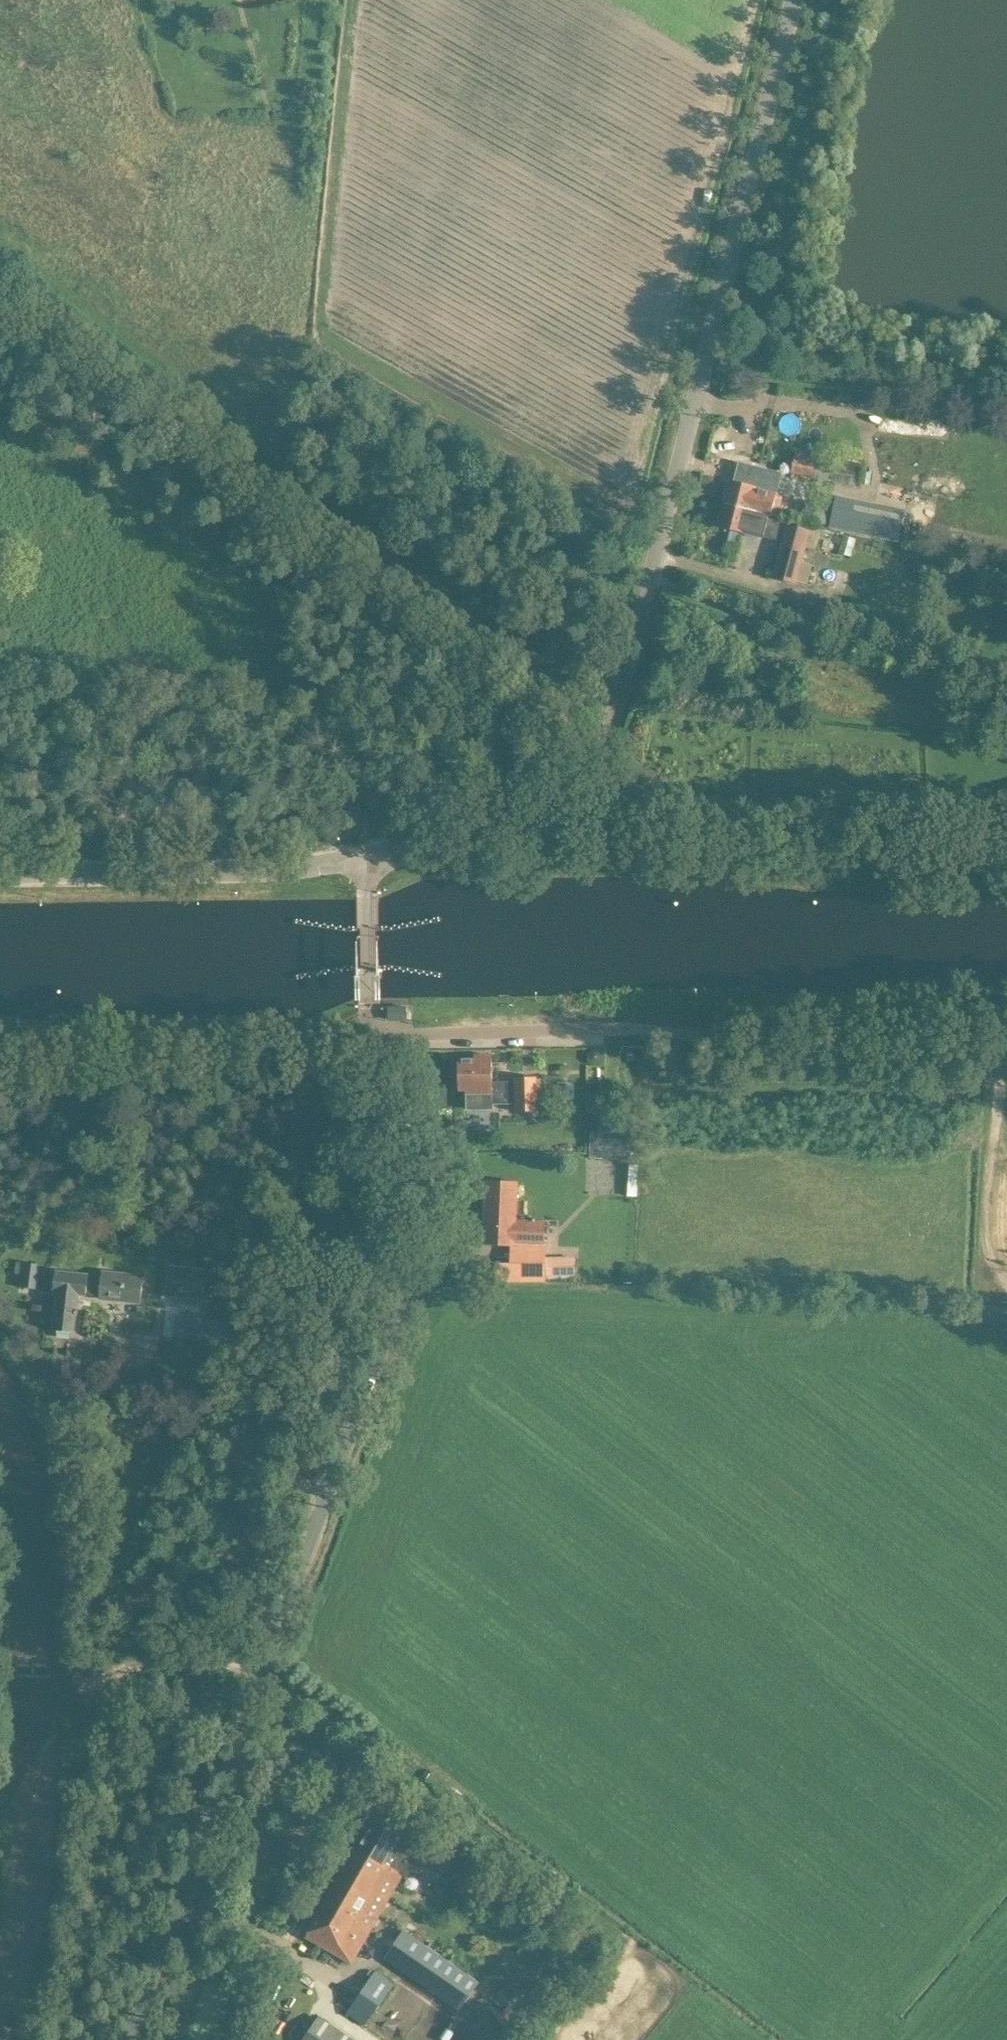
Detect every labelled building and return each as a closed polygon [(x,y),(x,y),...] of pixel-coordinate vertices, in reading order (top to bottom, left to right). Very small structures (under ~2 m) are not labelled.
[(787,476),(791,450),(768,447),(764,473),(787,476)] [(791,472),(858,486),(863,463),(796,448),(791,472)] [(731,480),(725,503),(777,516),(782,497),(775,495),(776,492),(756,487),(756,486),(731,480)] [(816,503),(816,502),(805,499),(801,519),(826,524),(830,506),(816,503)] [(837,499),(831,526),(868,534),(874,507),(837,499)] [(764,536),(769,515),(725,503),(719,526),(744,533),(744,531),(764,536)] [(796,583),(810,528),(785,522),(772,577),(796,583)] [(838,545),(841,533),(813,527),(811,539),(838,545)] [(857,540),(844,536),(839,556),(852,559),(857,540)] [(773,637),(769,648),(778,651),(782,640),(773,637)] [(355,972),(356,973),(380,972),(382,972),(383,971),(383,970),(384,969),(384,967),(383,966),(383,965),(382,964),(380,964),(356,965),(355,965),(354,966),(354,967),(353,968),(353,970),(354,971),(355,972)] [(593,1048),(588,1053),(588,1060),(593,1064),(599,1064),(604,1059),(604,1053),(599,1048),(593,1048)] [(515,1081),(492,1081),(492,1055),(475,1055),(475,1059),(459,1060),(459,1063),(454,1063),(454,1077),(459,1077),(459,1089),(466,1089),(466,1093),(467,1093),(467,1109),(493,1108),(493,1103),(516,1103),(516,1111),(536,1111),(536,1077),(515,1077),(515,1081)] [(512,1116),(513,1144),(527,1144),(527,1116),(512,1116)] [(588,1157),(630,1160),(630,1157),(633,1120),(591,1117),(588,1157)] [(486,1181),(487,1181),(484,1242),(483,1242),(483,1243),(524,1245),(523,1262),(496,1263),(496,1281),(545,1281),(545,1245),(544,1245),(545,1220),(516,1219),(517,1182),(486,1180),(486,1181)] [(463,1257),(463,1273),(490,1272),(489,1257),(463,1257)] [(202,1294),(203,1285),(205,1269),(194,1268),(195,1259),(192,1259),(184,1258),(183,1266),(171,1265),(170,1272),(167,1294),(196,1296),(197,1295),(202,1295),(202,1294)] [(15,1262),(13,1286),(33,1288),(36,1265),(15,1262)] [(59,1291),(55,1329),(74,1332),(76,1314),(78,1314),(79,1309),(76,1309),(78,1293),(87,1294),(100,1296),(99,1297),(141,1302),(144,1276),(103,1271),(102,1277),(89,1275),(56,1271),(54,1290),(59,1291)] [(215,1286),(203,1285),(202,1294),(214,1296),(215,1286)] [(199,1342),(199,1340),(202,1319),(202,1316),(178,1314),(175,1339),(199,1342)] [(412,1856),(421,1841),(404,1830),(386,1820),(385,1823),(375,1817),(307,1936),(351,1962),(402,1873),(408,1876),(417,1859),(412,1856)] [(429,1860),(451,1873),(464,1850),(442,1837),(429,1860)] [(430,1945),(433,1939),(408,1922),(383,1958),(458,2010),(479,1979),(430,1945)] [(375,1971),(348,2011),(365,2022),(391,1982),(375,1971)] [(519,1992),(499,2017),(514,2029),(534,2004),(519,1992)] [(319,2017),(304,2039),(352,2039),(319,2017)]
